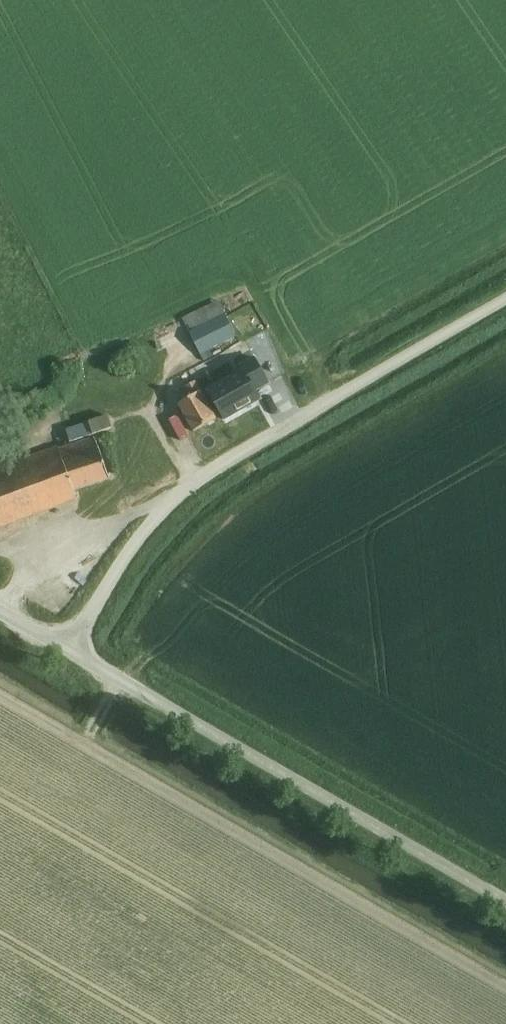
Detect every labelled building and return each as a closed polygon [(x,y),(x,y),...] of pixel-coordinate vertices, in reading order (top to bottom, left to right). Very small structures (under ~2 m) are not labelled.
[(200,354),(235,337),(225,314),(189,332),(200,354)] [(240,366),(243,372),(207,392),(223,420),(260,399),(255,390),(268,382),(255,358),(240,366)] [(216,419),(194,382),(185,387),(191,397),(178,405),(193,432),(216,419)] [(70,443),(111,429),(107,415),(65,430),(70,443)] [(59,452),(58,448),(0,470),(0,528),(76,499),(73,491),(109,478),(94,439),(59,452)]
